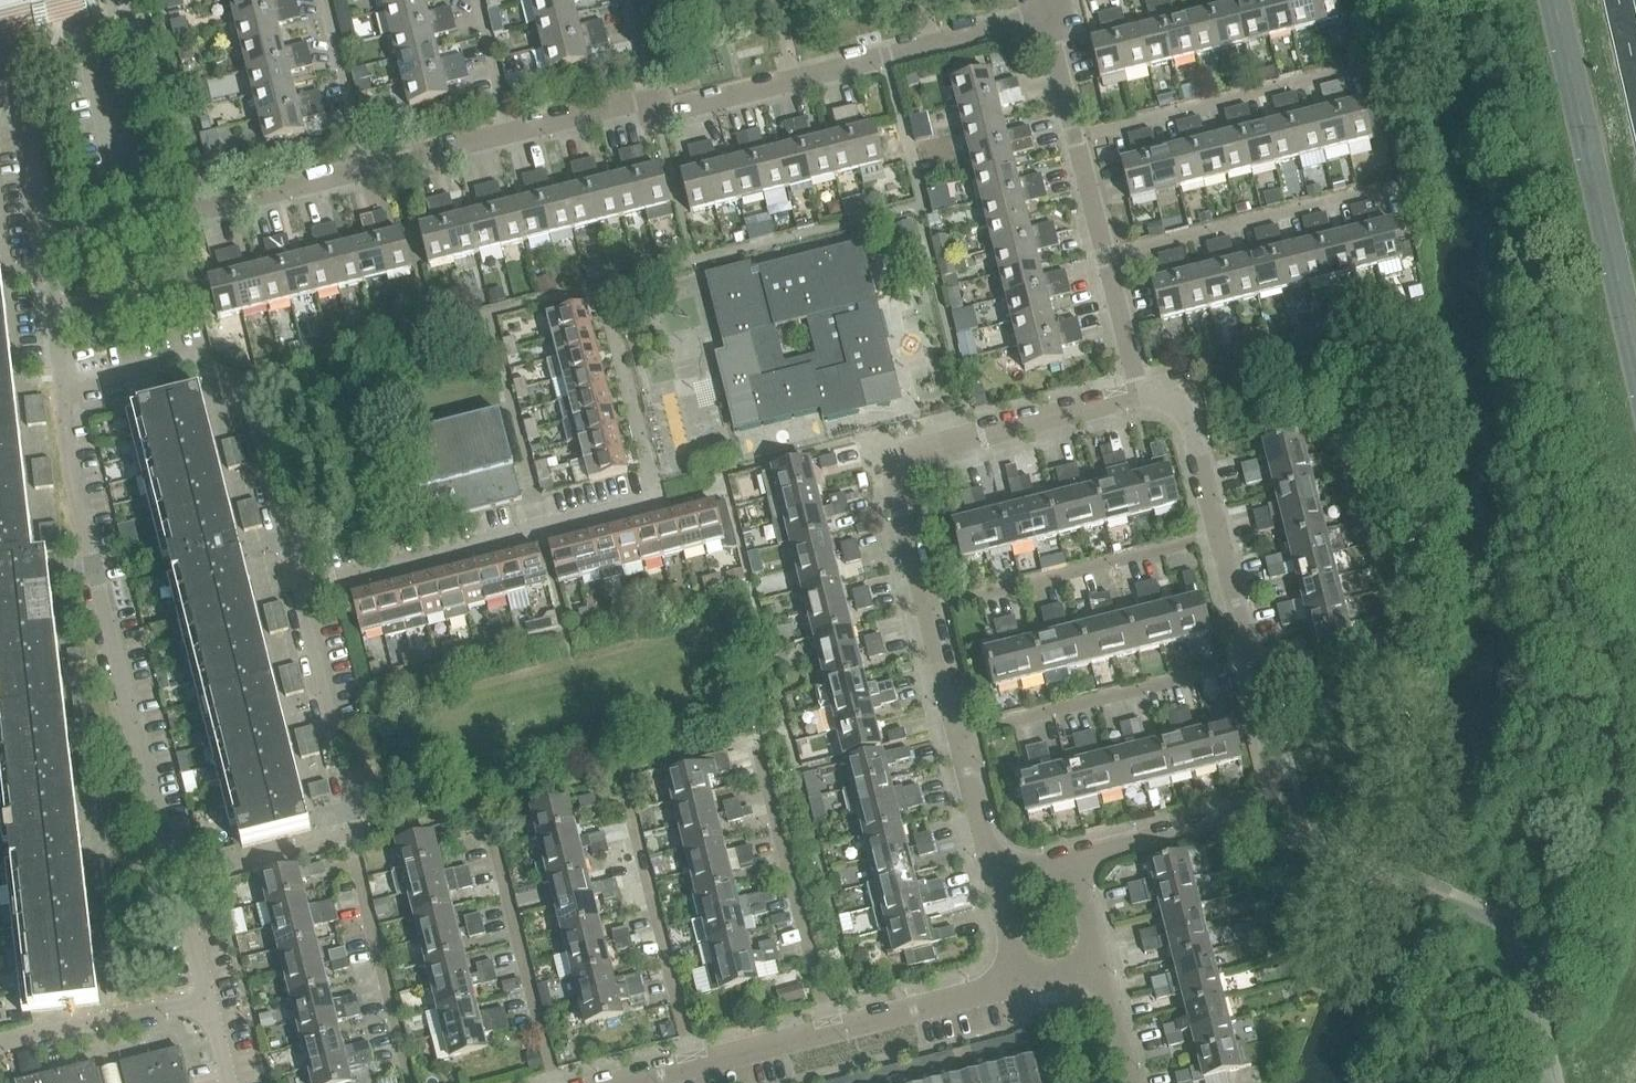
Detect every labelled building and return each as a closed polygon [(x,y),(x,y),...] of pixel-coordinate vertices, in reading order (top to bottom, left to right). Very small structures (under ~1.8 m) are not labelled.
[(2,43),(26,37),(87,22),(81,0),(0,0),(0,37),(2,43)] [(168,10),(182,7),(180,0),(165,0),(168,10)] [(231,0),(237,24),(298,9),(296,0),(282,0),(272,3),(271,0),(231,0)] [(333,0),(336,12),(349,9),(347,0),(333,0)] [(386,12),(424,2),(424,0),(383,0),(386,12)] [(586,0),(536,0),(532,1),(538,25),(576,16),(573,3),(586,0)] [(1158,1),(1173,63),(1197,57),(1188,18),(1175,22),(1170,0),(1162,0),(1158,1)] [(1200,15),(1188,18),(1197,57),(1221,51),(1209,0),(1196,0),(1200,15)] [(1221,51),(1245,45),(1236,6),(1224,9),(1221,0),(1209,0),(1221,51)] [(1236,6),(1245,45),(1269,39),(1260,0),(1247,0),(1248,3),(1236,6)] [(1269,39),(1293,33),(1285,0),(1260,0),(1269,39)] [(1293,33),(1317,27),(1311,0),(1285,0),(1293,33)] [(1317,27),(1342,20),(1337,0),(1311,0),(1317,27)] [(1152,27),(1140,30),(1149,69),(1173,63),(1158,1),(1146,4),(1152,27)] [(424,2),(386,12),(392,36),(454,21),(451,9),(427,15),(424,2)] [(298,9),(237,24),(243,48),(281,38),(278,26),(301,20),(298,9)] [(498,9),(488,12),(494,36),(504,33),(498,9)] [(1122,10),(1110,13),(1125,75),(1149,69),(1140,30),(1127,34),(1122,10)] [(1098,16),(1104,39),(1091,43),(1100,81),(1125,75),(1110,13),(1098,16)] [(576,16),(538,25),(544,49),(606,34),(603,22),(579,28),(576,16)] [(184,18),(171,22),(175,39),(188,36),(184,18)] [(454,21),(392,36),(398,60),(436,50),(433,38),(457,32),(454,21)] [(355,32),(342,36),(345,48),(358,44),(355,32)] [(606,34),(544,49),(550,74),(588,64),(585,51),(609,45),(606,34)] [(281,38),(243,48),(249,72),(310,56),(307,45),(284,51),(281,38)] [(193,48),(178,51),(181,63),(196,60),(193,48)] [(436,50),(398,60),(404,84),(466,69),(463,57),(440,63),(436,50)] [(293,86),(290,74),(313,68),(310,56),(249,72),(255,96),(293,86)] [(364,69),(351,72),(357,96),(370,93),(364,69)] [(466,69),(404,84),(411,109),(449,99),(445,86),(469,80),(466,69)] [(990,73),(952,82),(958,107),(1020,92),(1017,80),(994,86),(990,73)] [(916,74),(905,77),(908,89),(919,86),(916,74)] [(208,82),(188,87),(194,111),(214,106),(208,82)] [(1332,85),(1347,147),(1372,141),(1363,102),(1350,106),(1344,82),(1332,85)] [(1320,88),(1326,112),(1314,115),(1323,153),(1347,147),(1332,85),(1320,88)] [(293,86),(255,96),(261,120),(322,104),(319,93),(296,98),(293,86)] [(1003,121),(999,109),(1023,103),(1020,92),(958,107),(964,131),(1003,121)] [(1296,94),(1284,97),(1299,159),(1323,153),(1314,115),(1302,118),(1296,94)] [(1278,124),(1266,127),(1275,165),(1299,159),(1284,97),(1272,100),(1278,124)] [(302,122),(325,116),(322,104),(261,120),(267,145),(305,135),(302,122)] [(1248,106),(1236,109),(1251,171),(1275,165),(1266,127),(1254,130),(1248,106)] [(844,109),(860,171),(884,165),(875,127),(862,130),(856,107),(844,109)] [(839,136),(826,139),(836,177),(860,171),(844,109),(833,112),(839,136)] [(1236,109),(1224,112),(1230,136),(1218,139),(1227,177),(1251,171),(1236,109)] [(208,117),(200,119),(203,132),(211,130),(208,117)] [(919,118),(909,121),(913,136),(923,134),(919,118)] [(1200,118),(1188,121),(1203,183),(1227,177),(1218,139),(1206,142),(1200,118)] [(836,177),(826,139),(814,142),(808,119),(796,121),(812,183),(836,177)] [(785,124),(791,148),(778,151),(788,189),(812,183),(796,121),(785,124)] [(1003,121),(964,131),(970,155),(1032,140),(1029,128),(1006,134),(1003,121)] [(1182,148),(1170,151),(1180,189),(1203,183),(1188,121),(1176,124),(1182,148)] [(1152,130),(1140,133),(1156,195),(1180,189),(1170,151),(1158,154),(1152,130)] [(788,189),(778,151),(766,154),(760,131),(748,134),(764,195),(788,189)] [(1128,136),(1134,160),(1121,163),(1131,201),(1156,195),(1140,133),(1128,136)] [(742,160),(730,163),(740,201),(764,195),(748,134),(736,137),(742,160)] [(1012,157),(1035,151),(1032,140),(970,155),(977,179),(1015,169),(1012,157)] [(740,201),(730,163),(718,166),(712,143),(700,146),(716,207),(740,201)] [(694,172),(682,175),(691,213),(716,207),(700,146),(688,149),(694,172)] [(221,147),(204,152),(207,167),(225,163),(221,147)] [(643,148),(631,151),(646,212),(671,206),(661,168),(648,171),(643,148)] [(631,151),(619,154),(625,177),(613,180),(622,218),(646,212),(631,151)] [(594,160),(583,163),(598,224),(622,218),(613,180),(600,183),(594,160)] [(583,163),(571,166),(577,189),(565,192),(574,230),(598,224),(583,163)] [(935,165),(922,169),(923,177),(937,173),(935,165)] [(1015,169),(977,179),(983,203),(1044,188),(1041,176),(1018,182),(1015,169)] [(574,230),(565,192),(552,195),(546,172),(535,175),(550,236),(574,230)] [(529,201),(517,204),(526,242),(550,236),(535,175),(523,178),(529,201)] [(498,184),(487,187),(502,248),(526,242),(517,204),(504,207),(498,184)] [(1320,186),(1307,189),(1309,198),(1322,195),(1320,186)] [(481,213),(469,216),(478,254),(502,248),(487,187),(475,190),(481,213)] [(1044,188),(983,203),(989,227),(1027,218),(1024,205),(1047,199),(1044,188)] [(1280,192),(1264,196),(1268,209),(1283,205),(1280,192)] [(450,196),(439,199),(454,261),(478,254),(469,216),(456,220),(450,196)] [(865,197),(853,200),(857,216),(869,213),(865,197)] [(427,202),(433,225),(420,229),(429,267),(454,261),(439,199),(427,202)] [(944,201),(931,205),(933,215),(946,212),(944,201)] [(834,204),(830,211),(831,217),(842,215),(839,203),(834,204)] [(1362,206),(1378,267),(1402,261),(1393,223),(1380,226),(1374,203),(1362,206)] [(1246,206),(1235,208),(1237,217),(1248,214),(1246,206)] [(1362,206),(1350,208),(1356,232),(1344,235),(1354,273),(1378,267),(1362,206)] [(384,213),(372,215),(388,277),(412,271),(403,233),(390,236),(384,213)] [(1211,214),(1200,217),(1202,226),(1213,223),(1211,214)] [(372,215),(361,218),(367,242),(354,245),(364,283),(388,277),(372,215)] [(939,215),(926,218),(929,227),(941,224),(939,215)] [(1354,273),(1344,235),(1332,238),(1326,215),(1314,218),(1330,279),(1354,273)] [(1027,218),(989,227),(995,251),(1056,236),(1053,224),(1030,230),(1027,218)] [(1303,221),(1308,244),(1296,247),(1306,285),(1330,279),(1314,218),(1303,221)] [(915,240),(911,222),(898,225),(902,243),(915,240)] [(1162,222),(1148,226),(1151,238),(1166,235),(1162,222)] [(771,224),(759,227),(762,240),(774,237),(771,224)] [(336,225),(324,228),(340,289),(364,283),(354,245),(342,248),(336,225)] [(1278,227),(1266,230),(1282,291),(1306,285),(1296,247),(1284,250),(1278,227)] [(324,228),(313,230),(318,254),(306,257),(315,295),(340,289),(324,228)] [(1260,256),(1248,259),(1258,297),(1282,291),(1266,230),(1254,233),(1260,256)] [(1056,236),(995,251),(1001,275),(1039,265),(1036,253),(1059,247),(1056,236)] [(288,237),(276,239),(291,301),(315,295),(306,257),(294,260),(288,237)] [(947,237),(932,241),(938,265),(953,261),(947,237)] [(276,239),(264,243),(270,266),(258,269),(267,307),(291,301),(276,239)] [(1258,297),(1248,259),(1236,262),(1230,239),(1218,242),(1234,303),(1258,297)] [(1212,268),(1200,271),(1210,309),(1234,303),(1218,242),(1207,245),(1212,268)] [(732,354),(718,357),(737,430),(823,409),(826,419),(860,411),(858,402),(866,400),(867,404),(891,404),(892,375),(893,375),(860,247),(760,272),(761,276),(752,278),(750,268),(709,278),(725,342),(729,341),(732,354)] [(240,249),(228,252),(243,313),(267,307),(258,269),(246,272),(240,249)] [(1182,251),(1170,254),(1186,315),(1210,309),(1200,271),(1188,274),(1182,251)] [(216,255),(222,278),(209,281),(218,320),(243,313),(228,252),(216,255)] [(1164,280),(1151,284),(1161,322),(1186,315),(1170,254),(1159,257),(1164,280)] [(4,846),(11,845),(13,865),(6,865),(24,1014),(66,1009),(100,1006),(81,842),(48,560),(35,562),(3,283),(2,273),(0,257),(0,256),(0,809),(4,846)] [(645,258),(632,261),(635,271),(648,268),(645,258)] [(953,261),(938,265),(942,279),(957,275),(953,261)] [(1039,265),(1001,275),(1007,299),(1068,284),(1065,272),(1042,278),(1039,265)] [(597,268),(585,271),(588,283),(600,280),(597,268)] [(554,277),(536,282),(539,296),(557,291),(554,277)] [(669,280),(652,285),(655,297),(672,293),(669,280)] [(1048,301),(1071,295),(1068,284),(1007,299),(1013,323),(1051,313),(1048,301)] [(958,288),(947,291),(952,313),(964,310),(958,288)] [(504,289),(488,293),(491,305),(507,301),(504,289)] [(586,307),(547,317),(553,339),(591,329),(586,307)] [(973,309),(951,314),(956,335),(978,330),(973,309)] [(1051,313),(1013,323),(1019,347),(1080,332),(1078,320),(1054,326),(1051,313)] [(1273,322),(1265,324),(1268,338),(1276,336),(1273,322)] [(364,325),(351,329),(354,339),(366,336),(364,325)] [(591,329),(553,339),(558,359),(596,349),(591,329)] [(1080,332),(1019,347),(1025,372),(1063,362),(1060,349),(1083,343),(1080,332)] [(972,333),(956,337),(962,361),(978,357),(972,333)] [(324,338),(301,344),(304,353),(304,355),(327,349),(324,338)] [(515,338),(503,341),(505,351),(517,348),(515,338)] [(301,344),(291,346),(293,356),(304,353),(301,344)] [(517,348),(505,351),(508,360),(519,357),(517,348)] [(558,359),(549,361),(555,382),(563,379),(602,370),(596,349),(558,359)] [(602,370),(563,379),(555,382),(560,402),(607,390),(602,370)] [(525,379),(514,382),(516,392),(528,389),(525,379)] [(983,386),(969,389),(974,407),(975,411),(988,408),(983,386)] [(528,389),(516,392),(518,401),(530,398),(528,389)] [(574,421),(612,411),(607,390),(560,402),(565,423),(574,421)] [(171,559),(175,578),(169,580),(232,830),(238,828),(243,849),(311,832),(297,775),(202,397),(168,405),(127,416),(164,561),(171,559)] [(44,398),(25,400),(28,428),(47,425),(44,398)] [(612,411),(574,421),(565,423),(563,423),(568,444),(579,442),(579,441),(617,431),(612,411)] [(420,490),(409,493),(417,527),(438,522),(439,521),(444,520),(449,519),(511,503),(522,500),(500,414),(406,437),(420,490)] [(536,421),(524,423),(527,433),(538,430),(536,421)] [(538,430),(527,433),(529,442),(540,439),(538,430)] [(617,431),(579,441),(579,442),(584,461),(584,462),(623,452),(617,431)] [(1301,436),(1264,446),(1270,470),(1307,461),(1301,436)] [(240,439),(222,444),(229,471),(247,466),(245,458),(240,439)] [(1162,444),(1151,447),(1155,463),(1165,460),(1162,444)] [(623,452),(584,462),(584,461),(572,464),(578,486),(590,483),(628,473),(623,452)] [(1124,454),(1114,456),(1129,519),(1153,513),(1144,476),(1130,479),(1124,454)] [(1104,459),(1110,484),(1096,488),(1106,525),(1129,519),(1114,456),(1104,459)] [(812,474),(838,467),(835,457),(810,463),(773,473),(779,497),(816,488),(812,474)] [(51,460),(32,463),(36,490),(55,488),(51,460)] [(1307,461),(1270,470),(1276,494),(1313,484),(1307,461)] [(546,462),(535,465),(537,474),(549,471),(546,462)] [(1257,462),(1242,466),(1245,476),(1260,473),(1257,462)] [(1016,466),(1006,469),(1009,483),(1013,498),(1023,496),(1020,480),(1016,466)] [(1106,525),(1096,488),(1083,491),(1077,466),(1066,468),(1070,484),(1073,494),(1082,531),(1106,525)] [(1056,471),(1060,486),(1070,484),(1066,468),(1056,471)] [(1144,476),(1153,513),(1177,507),(1168,470),(1144,476)] [(549,471),(537,474),(539,483),(551,480),(549,471)] [(1260,473),(1245,476),(1247,486),(1263,483),(1260,473)] [(1030,478),(1020,480),(1023,496),(1034,493),(1030,478)] [(1276,494),(1279,507),(1254,513),(1257,524),(1272,520),(1282,517),(1319,508),(1313,484),(1276,494)] [(779,497),(768,499),(774,523),(777,522),(778,524),(782,523),(780,519),(784,518),(785,520),(822,511),(816,488),(779,497)] [(972,492),(976,508),(986,505),(982,489),(972,492)] [(972,492),(962,495),(966,510),(976,508),(972,492)] [(1073,494),(1049,500),(1059,537),(1082,531),(1073,494)] [(845,495),(829,499),(832,509),(847,505),(845,495)] [(1059,537),(1049,500),(1026,506),(1035,543),(1059,537)] [(256,501),(238,505),(245,533),(264,528),(258,506),(256,501)] [(694,510),(704,548),(722,543),(723,546),(724,549),(727,551),(730,551),(733,550),(733,551),(738,549),(726,503),(716,506),(716,504),(694,510)] [(847,505),(832,509),(834,519),(850,515),(847,505)] [(1026,506),(1002,512),(1011,549),(1035,543),(1026,506)] [(1325,531),(1319,510),(1319,508),(1282,517),(1288,541),(1325,531)] [(694,510),(674,515),(683,553),(704,548),(694,510)] [(784,518),(780,519),(782,523),(785,522),(791,544),(828,535),(822,511),(785,520),(784,518)] [(1002,512),(979,517),(988,555),(1011,549),(1002,512)] [(674,515),(653,520),(663,559),(683,553),(674,515)] [(979,517),(954,524),(964,561),(988,555),(979,517)] [(653,520),(632,525),(642,564),(663,559),(653,520)] [(1272,520),(1257,524),(1259,534),(1274,530),(1272,520)] [(135,524),(119,527),(124,548),(140,544),(135,524)] [(59,525),(40,527),(43,555),(62,552),(59,525)] [(632,525),(612,531),(622,569),(642,564),(632,525)] [(612,531),(591,536),(601,574),(603,583),(624,578),(622,569),(612,531)] [(1325,531),(1288,541),(1294,564),(1331,555),(1325,531)] [(828,535),(791,544),(796,568),(834,558),(828,535)] [(591,536),(571,541),(580,580),(601,574),(591,536)] [(571,541),(549,547),(559,585),(580,580),(571,541)] [(857,542),(841,546),(843,556),(859,552),(857,542)] [(517,555),(527,593),(549,588),(539,549),(517,555)] [(859,552),(843,556),(846,566),(862,562),(859,552)] [(517,555),(497,560),(507,599),(527,593),(517,555)] [(1331,555),(1294,564),(1300,588),(1337,578),(1331,555)] [(1281,556),(1266,560),(1269,571),(1284,567),(1281,556)] [(834,558),(796,568),(802,591),(840,582),(834,558)] [(497,560),(476,565),(486,604),(507,599),(497,560)] [(476,565),(456,571),(466,609),(486,604),(476,565)] [(1284,567),(1269,571),(1271,581),(1286,577),(1284,567)] [(743,570),(726,575),(729,586),(746,581),(743,570)] [(456,571),(435,576),(445,614),(447,623),(468,618),(466,609),(456,571)] [(1194,573),(1183,576),(1190,601),(1176,605),(1185,642),(1210,635),(1200,599),(1194,573)] [(721,575),(712,578),(714,589),(724,587),(721,575)] [(435,576),(415,581),(425,620),(445,614),(435,576)] [(712,578),(702,580),(705,592),(714,589),(712,578)] [(1337,578),(1300,588),(1305,611),(1343,602),(1337,578)] [(415,581),(394,586),(406,633),(427,628),(425,620),(415,581)] [(840,582),(802,591),(808,615),(845,605),(840,582)] [(1146,585),(1150,601),(1160,598),(1156,582),(1146,585)] [(1146,585),(1136,588),(1140,603),(1150,601),(1146,585)] [(394,586),(374,592),(384,630),(386,639),(406,633),(394,586)] [(670,588),(673,600),(682,597),(679,586),(670,588)] [(670,588),(661,591),(664,602),(673,600),(670,588)] [(868,589),(853,593),(855,603),(871,599),(868,589)] [(374,592),(352,597),(362,636),(384,630),(374,592)] [(1109,594),(1089,599),(1093,615),(1113,610),(1109,594)] [(629,599),(632,610),(641,608),(638,596),(629,599)] [(629,599),(620,601),(623,613),(632,610),(629,599)] [(871,599),(855,603),(858,613),(874,609),(871,599)] [(1349,626),(1343,604),(1343,602),(1305,611),(1296,614),(1298,624),(1308,622),(1311,635),(1349,626)] [(282,604),(264,608),(271,635),(289,631),(282,604)] [(1293,604),(1278,607),(1280,618),(1296,614),(1293,604)] [(845,605),(808,615),(814,638),(851,629),(845,605)] [(1176,605),(1152,611),(1162,647),(1185,642),(1176,605)] [(1052,609),(1056,624),(1066,622),(1062,606),(1052,609)] [(588,609),(591,621),(600,618),(597,607),(588,609)] [(588,609),(579,612),(582,623),(591,621),(588,609)] [(1052,609),(1042,611),(1046,627),(1056,624),(1052,609)] [(1152,611),(1129,616),(1138,653),(1162,647),(1152,611)] [(544,620),(535,623),(538,634),(559,629),(555,613),(543,616),(544,620)] [(1296,614),(1280,618),(1283,628),(1298,624),(1296,614)] [(1129,616),(1106,622),(1115,659),(1138,653),(1129,616)] [(1015,618),(1005,621),(1009,636),(1019,634),(1015,618)] [(1005,621),(994,623),(998,639),(1009,636),(1005,621)] [(1091,665),(1115,659),(1106,622),(1082,628),(1091,665)] [(535,623),(526,625),(529,637),(538,634),(535,623)] [(1315,648),(1290,655),(1292,666),(1355,650),(1349,626),(1311,635),(1315,648)] [(1068,671),(1065,672),(1066,675),(1071,674),(1070,671),(1091,665),(1082,628),(1058,634),(1068,671)] [(851,629),(814,638),(820,662),(857,652),(851,629)] [(503,631),(494,633),(497,645),(506,643),(503,631)] [(494,633),(484,636),(487,647),(497,645),(494,633)] [(1066,675),(1065,672),(1068,671),(1058,634),(1035,640),(1044,677),(1047,688),(1070,682),(1069,678),(1072,678),(1071,674),(1066,675)] [(880,636),(865,640),(867,650),(883,646),(880,636)] [(1035,640),(1011,646),(1020,683),(1044,677),(1035,640)] [(453,644),(456,655),(465,653),(462,641),(453,644)] [(453,644),(443,646),(446,658),(456,655),(453,644)] [(883,646),(867,650),(870,660),(885,656),(883,646)] [(996,689),(1020,683),(1011,646),(987,652),(996,689)] [(71,651),(68,652),(69,666),(88,664),(87,649),(71,651)] [(412,654),(415,666),(424,664),(421,652),(412,654)] [(857,652),(820,662),(826,685),(863,676),(857,652)] [(412,654),(402,657),(405,668),(415,666),(412,654)] [(379,663),(370,665),(373,677),(382,674),(379,663)] [(298,666),(279,670),(286,698),(305,693),(298,666)] [(166,669),(155,672),(161,693),(171,690),(166,669)] [(826,685),(826,686),(815,688),(821,712),(825,711),(825,713),(829,712),(828,708),(831,707),(832,709),(869,699),(895,693),(892,683),(867,689),(863,676),(826,685)] [(825,711),(821,712),(827,735),(838,733),(838,732),(875,723),(872,709),(897,703),(895,693),(869,699),(832,709),(831,707),(828,708),(829,712),(825,713),(825,711)] [(1218,717),(1221,728),(1208,731),(1217,768),(1241,762),(1226,699),(1215,702),(1219,717),(1218,717)] [(1188,709),(1178,711),(1194,774),(1217,768),(1208,731),(1195,734),(1188,709)] [(1168,714),(1174,739),(1161,743),(1170,780),(1194,774),(1178,711),(1168,714)] [(171,714),(166,715),(171,733),(179,731),(177,721),(172,718),(171,714)] [(1131,723),(1135,739),(1145,736),(1141,721),(1131,723)] [(881,747),(875,723),(838,732),(838,733),(844,757),(881,747)] [(1127,751),(1113,755),(1123,792),(1147,786),(1137,749),(1135,739),(1131,723),(1121,726),(1127,751)] [(314,728),(295,732),(302,760),(320,755),(314,728)] [(907,741),(904,730),(888,734),(891,745),(907,741)] [(1094,732),(1084,735),(1087,751),(1098,748),(1094,732)] [(1084,735),(1073,738),(1077,753),(1087,751),(1084,735)] [(1137,749),(1147,786),(1170,780),(1161,743),(1137,749)] [(1047,744),(1036,747),(1040,763),(1043,772),(1052,809),(1076,803),(1066,766),(1053,770),(1047,744)] [(1036,747),(1026,749),(1030,765),(1040,763),(1036,747)] [(886,766),(911,760),(909,749),(883,755),(846,765),(852,789),(889,780),(886,766)] [(1076,803),(1099,797),(1090,760),(1087,751),(1077,753),(1080,763),(1066,766),(1076,803)] [(702,760),(665,769),(673,802),(710,793),(707,779),(732,773),(728,754),(702,760)] [(1113,755),(1090,760),(1099,797),(1123,792),(1113,755)] [(1028,815),(1052,809),(1043,772),(1019,778),(1028,815)] [(889,780),(852,789),(844,792),(849,815),(851,814),(851,817),(855,816),(854,811),(858,810),(858,813),(895,803),(905,801),(921,797),(918,787),(893,793),(889,780)] [(327,782),(309,787),(312,801),(331,796),(327,782)] [(818,785),(807,788),(810,800),(821,797),(818,785)] [(710,793),(673,802),(679,826),(716,816),(710,793)] [(595,796),(579,800),(582,811),(597,807),(595,796)] [(921,797),(905,801),(908,811),(923,807),(921,797)] [(739,800),(724,804),(726,814),(742,810),(739,800)] [(569,803),(532,812),(538,836),(575,827),(569,803)] [(858,810),(854,811),(855,816),(859,815),(864,836),(901,827),(895,803),(858,813),(858,810)] [(742,810),(726,814),(729,824),(744,820),(742,810)] [(716,816),(679,826),(685,849),(722,840),(716,816)] [(575,827),(538,836),(544,860),(581,851),(591,848),(607,844),(604,834),(579,840),(575,827)] [(901,827),(864,836),(870,860),(907,850),(901,827)] [(459,830),(444,834),(447,845),(462,841),(459,830)] [(930,834),(914,838),(917,848),(933,844),(930,834)] [(434,837),(397,846),(403,869),(440,860),(434,837)] [(728,864),(728,863),(722,840),(685,849),(691,873),(728,864)] [(607,844),(591,848),(594,858),(609,854),(607,844)] [(933,844),(917,848),(920,858),(935,854),(933,844)] [(735,851),(738,861),(753,857),(751,847),(735,851)] [(907,850),(870,860),(876,883),(913,874),(907,850)] [(581,851),(544,860),(550,883),(587,874),(581,851)] [(728,864),(691,873),(697,897),(734,887),(731,874),(756,867),(753,857),(738,861),(728,863),(728,864)] [(1187,857),(1150,866),(1153,880),(1128,886),(1131,897),(1146,893),(1156,891),(1156,890),(1193,881),(1187,857)] [(456,882),(472,878),(469,868),(443,874),(440,860),(403,869),(392,872),(398,897),(402,896),(402,898),(406,897),(405,892),(408,891),(409,894),(446,884),(446,885),(456,882)] [(305,895),(301,881),(326,875),(324,864),(299,871),(262,880),(268,904),(305,895)] [(587,874),(550,883),(556,907),(593,898),(603,895),(619,891),(616,881),(590,887),(587,874)] [(876,884),(868,886),(873,909),(875,909),(875,911),(879,910),(878,906),(881,905),(882,907),(919,898),(944,891),(942,881),(916,887),(913,874),(876,883),(876,884)] [(472,878),(456,882),(458,892),(474,888),(472,878)] [(1156,891),(1162,914),(1199,905),(1193,881),(1156,890),(1156,891)] [(408,891),(405,892),(406,897),(409,896),(415,917),(452,908),(446,885),(446,884),(409,894),(408,891)] [(734,887),(697,897),(702,918),(703,920),(740,911),(765,904),(763,894),(737,901),(734,887)] [(619,891),(603,895),(605,905),(621,901),(619,891)] [(878,906),(879,910),(875,911),(875,909),(873,909),(879,933),(888,931),(888,930),(925,921),(921,907),(947,901),(944,891),(919,898),(882,907),(881,905),(878,906)] [(1146,893),(1131,897),(1133,907),(1149,903),(1146,893)] [(268,904),(273,926),(274,928),(291,924),(311,919),(320,916),(336,912),(333,902),(308,908),(305,895),(268,904)] [(556,907),(562,931),(599,921),(593,898),(556,907)] [(385,900),(373,903),(376,916),(389,913),(385,900)] [(699,919),(700,923),(696,924),(695,922),(692,923),(698,946),(709,944),(746,934),(742,921),(768,915),(765,904),(740,911),(703,920),(702,918),(699,919)] [(1199,905),(1162,914),(1168,937),(1168,938),(1205,928),(1199,905)] [(452,908),(415,917),(421,941),(458,932),(452,908)] [(336,912),(320,916),(323,926),(338,922),(336,912)] [(481,915),(465,919),(468,929),(483,925),(481,915)] [(790,915),(780,917),(782,925),(792,923),(790,915)] [(291,924),(274,928),(280,951),(297,947),(317,942),(311,919),(291,924)] [(599,921),(562,931),(568,954),(605,945),(599,921)] [(888,930),(888,931),(894,955),(931,945),(957,939),(954,928),(928,935),(925,921),(888,930)] [(483,925),(468,929),(470,939),(486,935),(483,925)] [(628,928),(612,932),(615,942),(630,938),(628,928)] [(1158,940),(1142,944),(1145,954),(1171,948),(1174,961),(1211,952),(1205,928),(1168,938),(1168,937),(1158,940)] [(1140,934),(1142,944),(1158,940),(1155,930),(1140,934)] [(458,932),(421,941),(427,965),(464,955),(458,932)] [(746,934),(709,944),(714,965),(715,967),(752,958),(746,934)] [(630,938),(615,942),(617,952),(633,948),(630,938)] [(775,941),(759,945),(762,955),(777,951),(775,941)] [(297,947),(280,951),(285,975),(323,966),(317,942),(297,947)] [(605,945),(568,954),(574,978),(611,968),(605,945)] [(345,949),(329,953),(332,963),(348,959),(345,949)] [(707,969),(706,970),(712,994),(721,992),(758,982),(754,968),(780,962),(777,951),(762,955),(752,958),(715,967),(714,965),(711,966),(712,970),(708,971),(707,969)] [(1174,961),(1177,974),(1152,981),(1154,991),(1217,975),(1211,952),(1174,961)] [(470,979),(464,955),(427,965),(432,988),(470,979)] [(348,959),(332,963),(334,973),(350,970),(348,959)] [(493,962),(477,966),(479,976),(495,972),(493,962)] [(323,966),(285,975),(291,999),(329,989),(323,966)] [(611,968),(574,978),(580,1001),(616,992),(627,989),(642,985),(640,975),(614,982),(611,968)] [(470,979),(432,988),(438,1012),(476,1002),(472,989),(498,983),(495,972),(479,976),(470,979)] [(1217,975),(1154,991),(1157,1001),(1182,995),(1186,1008),(1223,999),(1217,975)] [(107,996),(126,994),(125,980),(106,982),(107,996)] [(520,980),(504,984),(506,993),(522,989),(520,980)] [(642,985),(627,989),(629,999),(645,996),(642,985)] [(803,986),(786,990),(790,1004),(806,1000),(803,986)] [(329,989),(291,999),(297,1022),(334,1013),(335,1013),(344,1011),(359,1007),(357,996),(332,1003),(329,989)] [(580,1001),(580,1003),(586,1025),(623,1016),(620,1004),(630,1002),(629,999),(627,989),(616,992),(580,1001)] [(550,995),(540,998),(543,1009),(553,1007),(550,995)] [(1192,1032),(1229,1022),(1223,999),(1186,1008),(1189,1022),(1179,1025),(1179,1024),(1164,1028),(1166,1039),(1182,1035),(1192,1032)] [(476,1002),(438,1012),(444,1035),(447,1035),(455,1032),(482,1026),(507,1019),(504,1009),(479,1016),(476,1002)] [(359,1007),(344,1011),(346,1021),(362,1017),(359,1007)] [(334,1013),(297,1022),(303,1046),(308,1044),(317,1042),(323,1041),(340,1036),(335,1013),(334,1013)] [(271,1014),(260,1016),(263,1030),(274,1027),(271,1014)] [(447,1035),(444,1035),(450,1059),(488,1050),(484,1036),(510,1030),(507,1019),(482,1026),(455,1032),(447,1035)] [(1235,1046),(1229,1025),(1229,1022),(1192,1032),(1198,1055),(1235,1046)] [(675,1025),(660,1029),(663,1040),(678,1037),(675,1025)] [(1016,1048),(1029,1044),(1027,1034),(1013,1037),(1016,1048)] [(1182,1035),(1166,1039),(1169,1049),(1184,1045),(1182,1035)] [(308,1044),(303,1046),(309,1069),(314,1068),(323,1066),(329,1064),(346,1060),(371,1054),(369,1044),(344,1050),(340,1036),(323,1041),(317,1042),(308,1044)] [(1008,1039),(995,1042),(998,1052),(1011,1049),(1008,1039)] [(990,1043),(977,1047),(979,1057),(993,1053),(990,1043)] [(1235,1046),(1198,1055),(1201,1069),(1191,1072),(1194,1082),(1252,1068),(1246,1043),(1235,1046)] [(972,1048),(958,1051),(961,1061),(974,1058),(972,1048)] [(181,1051),(117,1067),(119,1075),(121,1082),(189,1082),(181,1051)] [(538,1052),(527,1055),(531,1071),(542,1068),(538,1052)] [(953,1053),(940,1056),(940,1059),(942,1066),(948,1065),(956,1063),(953,1053)] [(309,1069),(313,1082),(352,1082),(349,1070),(374,1064),(371,1054),(346,1060),(329,1064),(323,1066),(314,1068),(309,1069)] [(935,1057),(921,1061),(922,1063),(924,1071),(937,1068),(935,1060),(935,1057)] [(941,1082),(961,1082),(960,1081),(953,1082),(948,1065),(942,1066),(940,1059),(935,1060),(937,1068),(939,1075),(941,1082)] [(916,1062),(903,1065),(904,1068),(906,1076),(911,1074),(919,1072),(917,1065),(916,1062)] [(1015,1067),(1020,1082),(1040,1082),(1034,1062),(1015,1067)] [(922,1082),(933,1082),(931,1077),(939,1075),(937,1068),(924,1071),(922,1063),(917,1065),(919,1072),(922,1082)] [(95,1065),(70,1071),(48,1077),(23,1082),(100,1082),(95,1065)] [(898,1066),(885,1070),(887,1080),(900,1077),(898,1069),(898,1066)] [(997,1071),(1000,1082),(1020,1082),(1015,1067),(997,1071)] [(902,1082),(913,1082),(911,1074),(906,1076),(904,1068),(898,1069),(900,1077),(902,1082)] [(866,1075),(868,1082),(876,1082),(882,1081),(879,1071),(866,1075)] [(979,1076),(980,1082),(1000,1082),(997,1071),(979,1076)] [(1176,1076),(1178,1082),(1191,1082),(1194,1082),(1191,1072),(1176,1076)]
